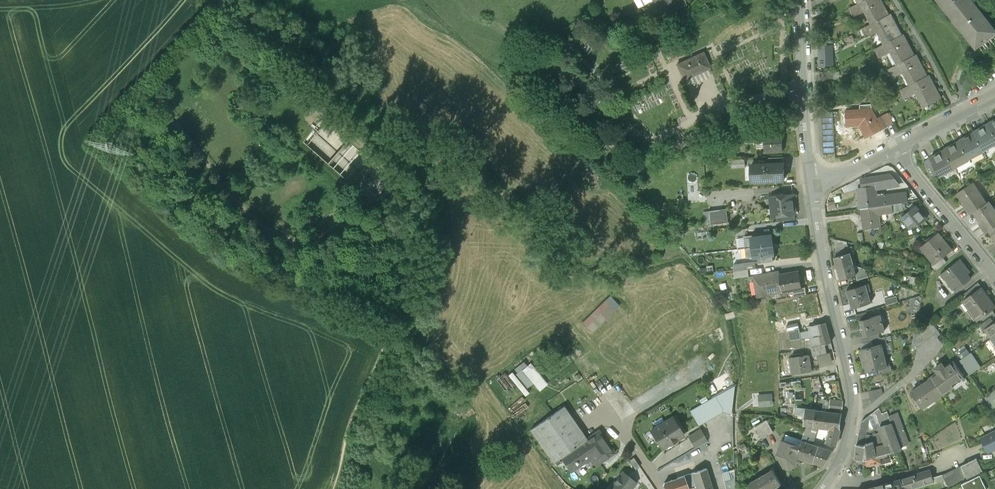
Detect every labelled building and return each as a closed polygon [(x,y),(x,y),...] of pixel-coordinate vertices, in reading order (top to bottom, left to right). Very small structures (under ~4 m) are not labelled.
[(652,3),(653,2),(656,8),(648,12),(653,22),(662,17),(690,6),(687,0),(651,0),(652,3)] [(850,8),(854,16),(869,9),(872,14),(871,15),(875,22),(889,15),(881,0),(866,0),(861,2),(850,8)] [(970,0),(938,0),(976,48),(994,33),(970,0)] [(901,36),(890,14),(889,15),(875,22),(863,28),(867,37),(881,29),(884,35),(883,36),(887,43),(901,36)] [(887,43),(876,49),(880,57),(894,49),(897,55),(896,56),(900,63),(914,56),(903,35),(901,36),(887,43)] [(703,52),(676,64),(683,79),(684,79),(682,75),(707,63),(709,68),(710,68),(703,52)] [(900,63),(889,69),(893,77),(907,70),(910,76),(909,76),(913,84),(927,76),(916,55),(914,56),(900,63)] [(913,84),(901,89),(906,97),(919,90),(922,96),(921,97),(925,105),(940,97),(929,75),(927,76),(913,84)] [(872,105),(858,106),(858,110),(847,111),(847,120),(857,119),(867,137),(883,129),(877,119),(872,109),(872,105)] [(888,113),(882,116),(888,126),(894,123),(888,113)] [(888,126),(882,116),(877,119),(883,129),(888,126)] [(752,124),(739,126),(740,133),(753,132),(752,124)] [(974,132),(975,133),(982,148),(994,141),(994,135),(989,124),(974,132)] [(782,133),(765,134),(766,152),(783,151),(782,133)] [(975,133),(960,140),(960,141),(968,156),(983,148),(982,148),(975,133)] [(960,141),(945,149),(945,150),(953,165),(968,157),(968,156),(960,141)] [(945,150),(930,157),(938,173),(954,166),(953,165),(945,150)] [(930,157),(923,161),(931,177),(938,173),(930,157)] [(745,159),(732,159),(732,167),(745,167),(745,159)] [(784,162),(752,164),(752,180),(785,179),(784,162)] [(888,172),(874,180),(875,184),(893,177),(888,172)] [(972,183),(958,192),(968,206),(966,207),(971,214),(974,211),(986,204),(972,183)] [(863,188),(859,188),(861,208),(892,204),(894,203),(893,196),(877,198),(875,186),(863,188)] [(784,194),(772,195),(773,207),(769,208),(769,215),(778,214),(795,213),(796,212),(794,194),(784,195),(784,194)] [(974,211),(984,225),(982,226),(987,233),(990,231),(994,227),(994,213),(988,202),(986,204),(974,211)] [(892,204),(861,208),(864,229),(881,226),(879,215),(893,213),(892,204)] [(916,205),(908,212),(902,217),(911,228),(917,223),(919,225),(927,218),(916,205)] [(727,207),(708,210),(710,224),(729,221),(727,207)] [(795,213),(778,214),(779,221),(796,219),(795,213)] [(771,232),(756,233),(756,237),(745,238),(745,246),(774,243),(773,234),(772,234),(771,232)] [(938,233),(921,247),(935,263),(935,264),(944,257),(952,250),(938,233)] [(774,243),(745,246),(747,258),(758,256),(758,262),(774,261),(774,254),(775,254),(774,243)] [(846,248),(834,251),(835,257),(850,253),(849,250),(847,251),(846,248)] [(850,253),(835,257),(838,268),(853,263),(850,253)] [(944,257),(935,264),(935,263),(932,266),(936,271),(947,262),(944,257)] [(960,259),(941,273),(948,281),(946,282),(953,291),(955,290),(955,291),(971,279),(966,272),(968,271),(960,259)] [(838,268),(841,279),(848,277),(849,279),(853,278),(852,275),(860,273),(859,268),(855,269),(853,263),(853,264),(838,268)] [(799,270),(779,273),(783,291),(802,287),(799,270)] [(760,295),(783,291),(779,273),(779,271),(756,275),(760,295)] [(869,283),(847,289),(852,308),(872,302),(869,292),(871,291),(869,283)] [(994,306),(981,287),(963,300),(977,319),(978,318),(991,309),(994,306)] [(591,331),(619,304),(609,294),(581,321),(591,331)] [(897,295),(885,299),(887,305),(898,301),(897,295)] [(820,299),(802,302),(806,321),(824,318),(820,299)] [(978,318),(982,324),(994,315),(994,314),(991,309),(978,318)] [(868,311),(856,315),(858,320),(860,320),(870,317),(868,311)] [(870,317),(860,320),(864,335),(879,332),(885,330),(883,320),(881,321),(880,315),(870,317)] [(785,320),(776,322),(777,330),(786,328),(785,320)] [(827,321),(812,325),(813,330),(813,336),(821,334),(822,340),(823,343),(832,341),(827,321)] [(987,328),(993,337),(994,336),(994,322),(987,328)] [(800,328),(793,329),(794,340),(802,338),(801,331),(800,328)] [(813,330),(801,331),(802,338),(813,337),(813,336),(813,330)] [(864,335),(862,336),(863,342),(873,340),(881,338),(879,332),(864,335)] [(813,336),(813,337),(815,342),(822,340),(821,334),(813,336)] [(881,338),(873,340),(874,346),(885,343),(888,343),(887,336),(881,338)] [(711,350),(725,345),(723,339),(709,345),(711,350)] [(874,346),(862,350),(863,354),(861,355),(862,361),(888,354),(885,343),(874,346)] [(959,349),(963,354),(969,350),(965,345),(959,349)] [(971,350),(959,358),(969,373),(981,365),(971,350)] [(831,361),(828,351),(817,354),(820,364),(831,361)] [(728,361),(728,352),(711,352),(711,360),(728,361)] [(809,354),(792,357),(794,373),(811,370),(809,354)] [(888,354),(862,361),(864,368),(866,368),(867,372),(880,368),(891,365),(888,354)] [(953,362),(941,370),(942,371),(930,379),(930,380),(940,395),(941,395),(953,387),(951,384),(963,376),(953,362)] [(548,385),(531,364),(514,377),(524,390),(533,383),(540,391),(548,385)] [(891,365),(880,368),(882,374),(894,371),(892,365),(891,365)] [(930,380),(912,392),(922,407),(940,395),(930,380)] [(716,396),(690,410),(699,425),(721,412),(721,411),(730,414),(735,386),(716,396)] [(882,388),(871,390),(873,402),(884,394),(882,388)] [(993,408),(994,406),(994,388),(984,396),(993,408)] [(757,405),(773,405),(772,392),(756,393),(757,405)] [(522,396),(507,406),(514,416),(529,406),(522,396)] [(837,401),(832,401),(831,408),(843,409),(844,401),(837,400),(837,401)] [(564,407),(531,430),(554,463),(562,457),(587,440),(587,439),(564,406),(563,407),(564,407)] [(889,411),(883,413),(882,407),(875,412),(881,429),(884,428),(883,426),(892,423),(893,422),(889,411)] [(816,410),(806,408),(806,414),(805,424),(807,424),(808,424),(814,425),(814,426),(816,410)] [(826,411),(816,410),(814,426),(819,427),(824,427),(826,411)] [(842,413),(826,411),(824,427),(831,428),(841,429),(842,413)] [(672,417),(651,430),(662,449),(684,436),(672,417)] [(768,420),(755,427),(761,439),(774,433),(768,420)] [(892,423),(883,426),(884,428),(889,443),(898,440),(892,423)] [(814,425),(808,424),(805,432),(808,433),(807,436),(815,438),(819,427),(814,426),(814,425)] [(841,429),(831,428),(827,442),(837,445),(837,444),(840,432),(841,429)] [(701,429),(689,436),(695,448),(708,441),(701,429)] [(980,437),(988,453),(992,451),(994,450),(994,430),(980,437)] [(587,440),(562,457),(572,471),(590,459),(596,466),(614,453),(599,431),(587,439),(587,440)] [(815,438),(807,436),(808,433),(805,432),(803,440),(813,444),(815,438)] [(801,445),(783,439),(778,454),(785,466),(790,469),(795,465),(798,457),(797,457),(801,445)] [(813,444),(803,440),(801,445),(797,457),(798,457),(814,462),(819,447),(813,444)] [(873,447),(872,441),(864,443),(864,445),(857,444),(855,457),(865,458),(880,454),(901,449),(898,440),(889,443),(873,447)] [(833,450),(820,446),(819,447),(814,462),(824,465),(833,450)] [(880,454),(865,458),(867,468),(883,464),(880,454)] [(634,458),(629,461),(635,470),(640,467),(634,458)] [(984,473),(975,459),(968,462),(977,476),(980,474),(984,473)] [(962,470),(944,479),(950,488),(956,486),(962,483),(966,481),(977,476),(968,462),(960,466),(962,470)] [(668,464),(659,468),(663,478),(673,474),(668,464)] [(704,469),(692,474),(696,486),(697,488),(712,488),(711,484),(704,469)] [(726,488),(735,488),(734,470),(722,473),(726,488)] [(747,484),(750,488),(773,488),(782,484),(774,470),(747,484)] [(901,480),(903,488),(906,488),(910,488),(935,483),(932,470),(901,480)] [(623,472),(611,488),(613,488),(631,488),(636,482),(623,472)] [(684,477),(689,488),(696,486),(692,474),(684,477)] [(966,481),(962,483),(965,488),(987,488),(980,474),(977,476),(966,481)] [(664,483),(663,486),(665,488),(689,488),(684,477),(684,476),(664,483)] [(884,485),(886,488),(906,488),(903,488),(901,480),(884,485)]
